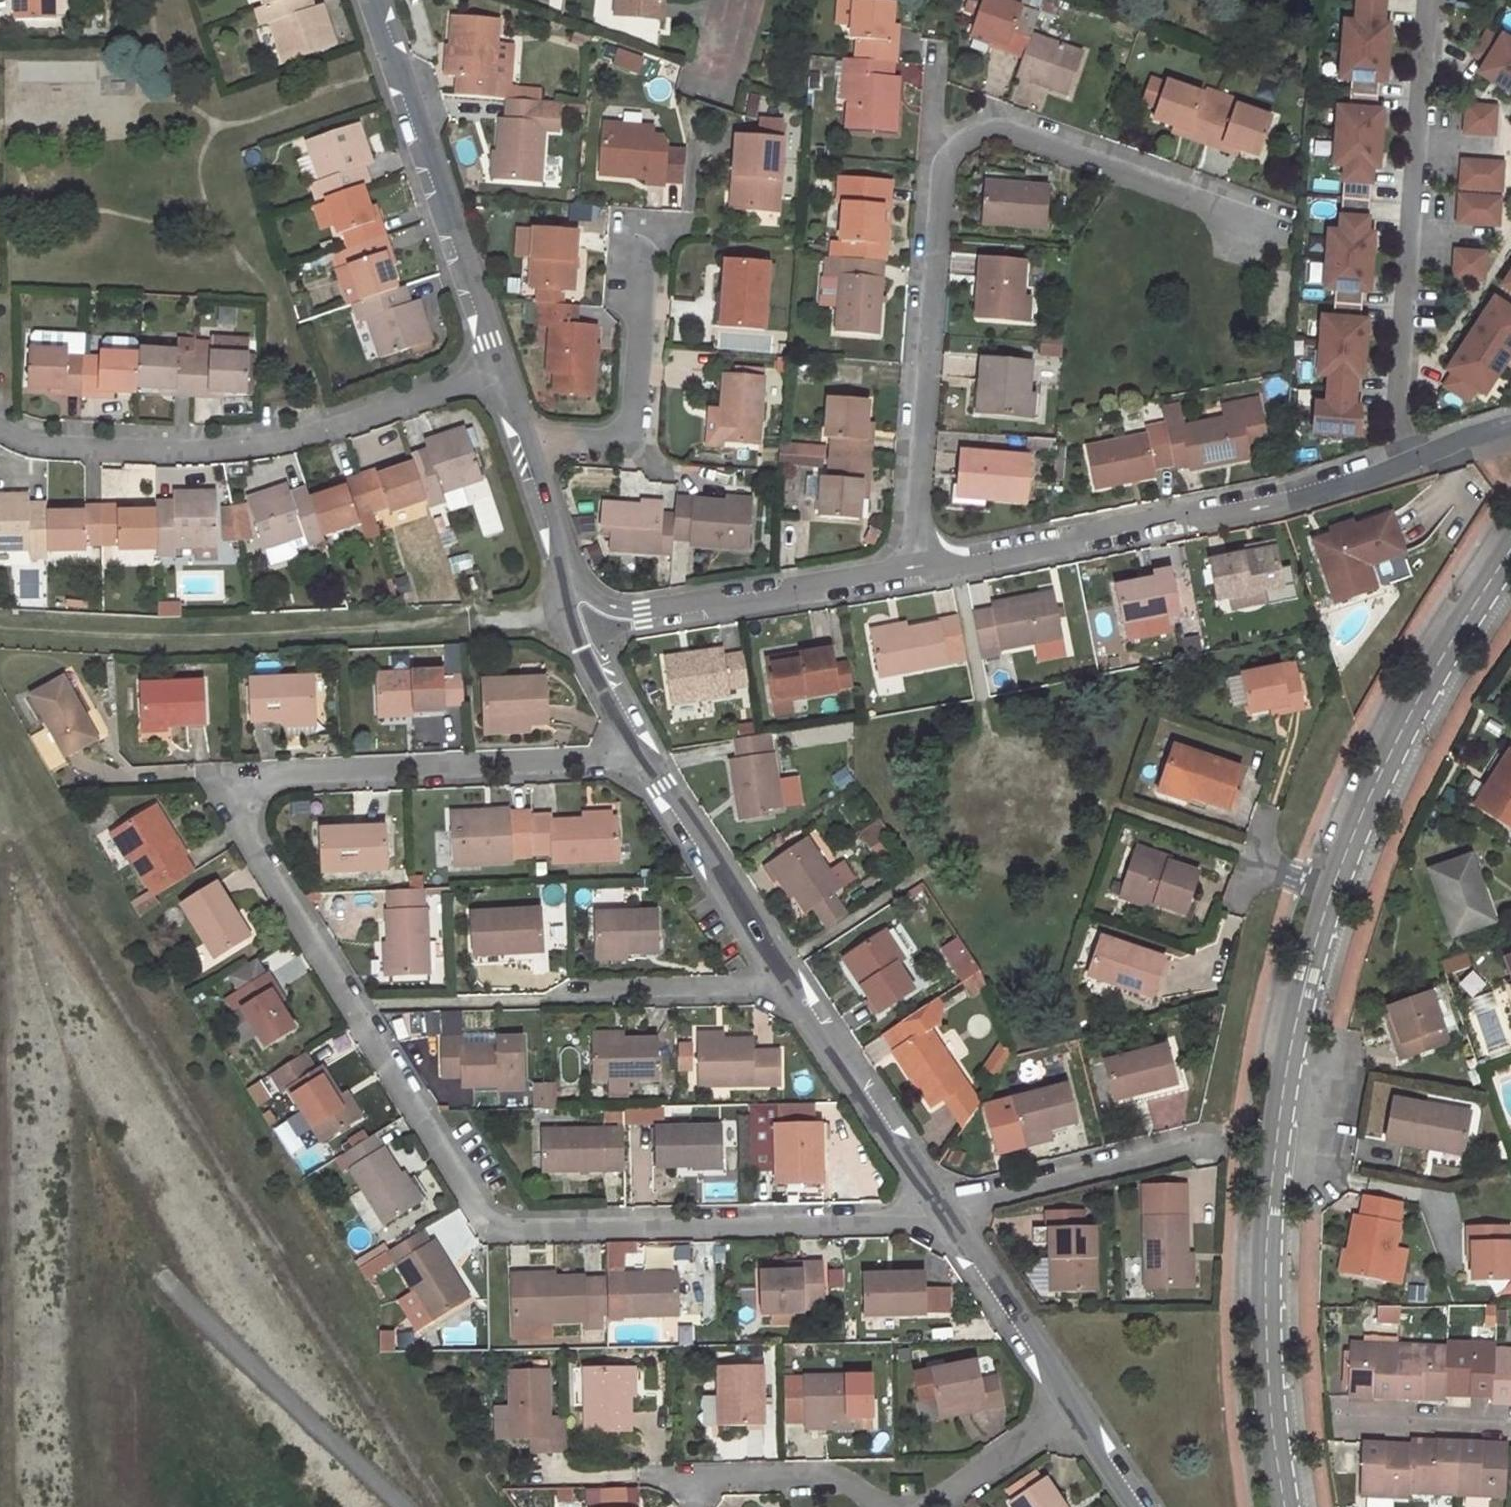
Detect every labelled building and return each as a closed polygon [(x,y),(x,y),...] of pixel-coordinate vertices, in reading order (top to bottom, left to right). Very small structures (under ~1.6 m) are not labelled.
[(16,21),(54,21),(54,0),(15,0),(16,21)] [(283,64),(336,46),(323,10),(313,14),(308,0),(289,0),(263,9),(253,12),(260,29),(268,26),(283,64)] [(263,9),(289,0),(260,0),(263,9)] [(616,15),(624,15),(625,0),(617,0),(616,15)] [(624,15),(662,19),(663,0),(625,0),(624,15)] [(903,3),(865,0),(864,0),(861,40),(865,40),(864,61),(893,63),(905,64),(907,43),(900,42),(903,3)] [(998,0),(982,0),(971,31),(1008,45),(1007,50),(1024,56),(1031,35),(1036,21),(1019,14),(1021,8),(998,0)] [(1355,22),(1344,21),(1340,78),(1351,79),(1349,108),(1338,107),(1334,165),(1345,165),(1340,232),(1329,231),(1326,288),(1336,289),(1334,317),(1323,317),(1320,374),(1330,375),(1328,403),(1318,403),(1315,432),(1360,435),(1362,406),(1356,405),(1357,377),(1364,377),(1367,320),(1361,319),(1363,291),(1370,291),(1374,234),(1367,234),(1372,167),(1378,167),(1382,110),(1376,110),(1377,81),(1384,82),(1388,24),(1382,23),(1383,0),(1356,0),(1355,22)] [(451,17),(446,74),(457,74),(456,93),(490,96),(495,20),(451,17)] [(1473,54),(1485,62),(1478,72),(1510,92),(1510,40),(1502,35),(1499,38),(1487,31),(1473,54)] [(1068,94),(1082,54),(1031,35),(1024,56),(1017,75),(1068,94)] [(615,50),(611,67),(638,74),(642,57),(615,50)] [(847,127),(894,131),(898,81),(892,80),(893,63),(864,61),(843,59),(842,77),(850,78),(847,127)] [(1157,109),(1154,118),(1189,130),(1187,137),(1203,143),(1217,106),(1201,100),(1203,93),(1167,80),(1166,83),(1152,78),(1143,104),(1157,109)] [(539,178),(544,120),(564,121),(566,102),(507,97),(505,116),(501,116),(496,175),(539,178)] [(1223,143),(1259,155),(1272,117),(1235,104),(1232,111),(1217,106),(1203,143),(1220,149),(1223,143)] [(1495,106),(1466,104),(1464,131),(1493,133),(1495,106)] [(652,127),(602,123),(600,166),(621,168),(621,174),(646,177),(646,184),(662,185),(665,146),(660,137),(651,136),(652,127)] [(307,143),(320,182),(310,185),(316,202),(323,199),(361,186),(366,185),(359,164),(370,160),(359,127),(307,143)] [(735,137),(732,176),(740,176),(737,210),(778,213),(783,140),(735,137)] [(1491,161),(1462,160),(1460,186),(1489,188),(1491,161)] [(1491,161),(1489,188),(1500,189),(1502,162),(1491,161)] [(599,172),(621,174),(621,168),(600,166),(599,172)] [(732,176),(730,210),(737,210),(740,176),(732,176)] [(881,242),(883,205),(889,205),(891,181),(846,178),(844,201),(849,202),(846,240),(850,240),(848,260),(885,262),(886,243),(881,242)] [(981,218),(1047,223),(1049,183),(1012,180),(1012,186),(984,183),(981,218)] [(373,223),(361,186),(323,199),(337,237),(342,234),(347,249),(383,237),(377,221),(373,223)] [(1488,196),(1459,194),(1458,221),(1487,223),(1488,196)] [(1488,196),(1487,223),(1498,223),(1499,197),(1488,196)] [(883,205),(881,242),(886,243),(889,205),(883,205)] [(571,291),(576,233),(529,228),(524,287),(536,288),(535,301),(546,302),(563,303),(564,290),(571,291)] [(396,291),(384,256),(389,254),(383,237),(347,249),(353,266),(347,268),(360,303),(396,291)] [(1485,250),(1456,249),(1455,276),(1484,277),(1485,250)] [(1025,257),(979,254),(974,313),(1020,317),(1022,293),(1025,257)] [(762,329),(767,262),(719,259),(716,294),(722,294),(720,326),(762,329)] [(838,332),(878,335),(885,262),(848,260),(844,259),(838,332)] [(365,319),(380,359),(431,342),(419,308),(408,311),(401,289),(396,291),(360,303),(351,306),(357,322),(365,319)] [(1028,317),(1030,293),(1022,293),(1020,317),(1028,317)] [(720,326),(722,294),(716,294),(710,294),(708,325),(720,326)] [(1495,297),(1448,369),(1454,372),(1446,385),(1469,399),(1477,387),(1486,393),(1510,354),(1510,308),(1495,297)] [(589,394),(594,329),(576,327),(577,304),(563,303),(546,302),(544,323),(550,324),(547,372),(554,372),(553,392),(589,394)] [(355,326),(367,360),(374,357),(363,323),(355,326)] [(243,396),(244,357),(244,344),(245,329),(194,327),(192,360),(190,398),(206,399),(206,395),(243,396)] [(99,342),(98,357),(98,360),(83,360),(82,399),(97,399),(97,394),(136,396),(136,391),(138,358),(138,353),(138,343),(99,342)] [(136,391),(172,393),(172,398),(190,398),(192,360),(174,360),(174,354),(138,353),(138,358),(136,391)] [(65,355),(27,354),(27,392),(63,393),(63,398),(82,399),(83,360),(65,360),(65,355)] [(1024,417),(1029,362),(983,358),(977,412),(1024,417)] [(759,446),(764,377),(723,375),(720,410),(707,409),(705,445),(718,446),(718,443),(759,446)] [(1255,395),(1237,399),(1240,417),(1259,413),(1255,395)] [(866,423),(867,402),(828,399),(825,437),(831,438),(830,459),(869,463),(871,441),(864,440),(866,423)] [(1178,403),(1162,407),(1164,422),(1165,423),(1181,420),(1178,403)] [(1240,417),(1183,429),(1181,420),(1165,423),(1172,462),(1173,466),(1188,464),(1189,469),(1248,457),(1245,440),(1264,436),(1259,413),(1240,417)] [(1095,487),(1155,476),(1153,466),(1172,462),(1165,423),(1164,422),(1146,425),(1148,436),(1088,448),(1095,487)] [(871,441),(873,424),(866,423),(864,440),(871,441)] [(440,495),(478,482),(459,429),(425,442),(429,452),(409,459),(411,464),(423,502),(426,510),(442,504),(440,495)] [(779,455),(800,457),(801,446),(780,444),(779,455)] [(954,492),(953,503),(985,506),(986,498),(1027,501),(1030,457),(961,452),(959,488),(954,492)] [(860,482),(867,483),(869,463),(830,459),(828,478),(821,478),(818,517),(857,521),(859,499),(860,482)] [(411,464),(374,476),(372,471),(358,476),(371,515),(383,511),(385,515),(423,502),(411,464)] [(342,487),(309,499),(321,537),(356,525),(355,521),(371,515),(358,476),(341,482),(342,487)] [(859,499),(866,500),(867,483),(860,482),(859,499)] [(262,555),(302,543),(305,550),(324,544),(321,537),(309,499),(307,492),(282,500),(279,490),(243,503),(262,555)] [(157,514),(157,555),(157,563),(173,563),(173,552),(215,552),(214,497),(179,498),(179,508),(157,508),(157,514)] [(28,554),(29,564),(46,564),(46,557),(46,556),(46,542),(45,515),(45,510),(21,510),(21,500),(0,501),(0,554),(28,554)] [(688,544),(745,548),(749,506),(673,500),(671,523),(670,540),(688,542),(688,544)] [(608,551),(669,557),(670,540),(671,523),(657,521),(659,510),(603,505),(601,530),(610,531),(609,538),(608,551)] [(86,515),(45,515),(46,542),(46,556),(46,557),(84,556),(84,552),(103,552),(103,551),(103,508),(86,509),(86,515)] [(157,514),(118,514),(117,508),(103,508),(103,551),(103,552),(116,551),(116,556),(157,555),(157,514)] [(1394,514),(1317,541),(1330,579),(1371,564),(1407,552),(1394,514)] [(609,538),(610,531),(601,530),(600,537),(609,538)] [(1278,539),(1247,547),(1249,555),(1263,552),(1273,550),(1281,548),(1279,540),(1278,539)] [(1273,550),(1263,552),(1249,555),(1229,559),(1216,563),(1223,595),(1237,592),(1256,587),(1270,584),(1288,580),(1281,548),(1273,550)] [(1371,564),(1330,579),(1339,603),(1379,588),(1371,564)] [(1178,601),(1173,569),(1159,572),(1160,578),(1144,582),(1121,586),(1127,623),(1167,615),(1165,604),(1178,601)] [(1159,572),(1143,575),(1144,582),(1160,578),(1159,572)] [(472,579),(461,583),(465,595),(476,592),(472,579)] [(1240,604),(1273,597),(1270,584),(1256,587),(1237,592),(1240,604)] [(1066,636),(1059,592),(996,604),(996,608),(977,611),(984,646),(1002,642),(1003,648),(1066,636)] [(908,634),(875,640),(882,678),(966,663),(959,622),(941,625),(942,628),(908,634)] [(906,626),(874,632),(875,640),(908,634),(906,626)] [(797,692),(841,685),(841,682),(854,679),(851,657),(837,659),(835,642),(800,647),(801,653),(768,659),(774,696),(797,692)] [(1002,642),(984,646),(986,657),(1004,653),(1003,648),(1002,642)] [(726,646),(668,655),(674,699),(734,689),(732,681),(752,678),(747,650),(727,653),(726,646)] [(800,647),(767,652),(768,659),(801,653),(800,647)] [(1249,671),(1255,707),(1277,704),(1290,701),(1292,708),(1306,705),(1298,662),(1249,671)] [(442,672),(379,674),(380,717),(444,715),(443,708),(466,708),(464,675),(442,676),(442,672)] [(251,725),(284,724),(285,737),(314,737),(312,677),(249,679),(251,725)] [(197,681),(137,683),(138,728),(198,726),(197,681)] [(28,701),(64,765),(96,747),(62,682),(28,701)] [(487,729),(548,728),(547,683),(487,683),(487,729)] [(797,692),(774,696),(776,709),(799,706),(797,692)] [(1279,711),(1292,708),(1290,701),(1277,704),(1279,711)] [(769,804),(784,802),(775,749),(767,751),(764,732),(738,736),(741,753),(733,754),(738,790),(743,789),(747,814),(770,810),(769,804)] [(1230,810),(1243,770),(1176,747),(1164,782),(1194,793),(1192,798),(1209,803),(1230,810)] [(1476,804),(1510,826),(1510,750),(1509,749),(1476,804)] [(1164,782),(1161,791),(1208,808),(1209,803),(1192,798),(1194,793),(1164,782)] [(738,790),(741,815),(747,814),(743,789),(738,790)] [(167,829),(152,806),(144,811),(159,834),(167,829)] [(533,808),(490,810),(489,810),(489,820),(464,821),(463,811),(450,811),(453,864),(515,862),(515,854),(535,853),(533,817),(533,813),(533,808)] [(130,854),(152,888),(153,890),(158,897),(190,878),(193,876),(183,861),(186,859),(167,829),(159,834),(144,811),(110,833),(125,857),(130,854)] [(616,815),(554,817),(554,813),(533,813),(533,817),(535,853),(555,852),(556,860),(618,858),(616,815)] [(880,820),(867,829),(876,843),(889,835),(880,820)] [(383,825),(358,825),(358,832),(358,835),(384,834),(383,825)] [(358,832),(321,833),(323,873),(392,870),(390,834),(384,834),(358,835),(358,832)] [(796,892),(807,908),(816,901),(830,922),(848,910),(834,888),(841,884),(807,835),(769,862),(780,877),(784,873),(796,892)] [(1171,862),(1173,858),(1140,847),(1137,856),(1170,867),(1171,862)] [(1187,911),(1200,872),(1171,862),(1170,867),(1137,856),(1123,896),(1156,908),(1158,902),(1187,911)] [(1487,901),(1471,858),(1430,872),(1452,936),(1490,923),(1483,903),(1487,901)] [(421,891),(451,890),(454,890),(454,877),(434,878),(434,873),(411,874),(411,891),(421,891)] [(780,877),(792,895),(796,892),(784,873),(780,877)] [(152,888),(131,901),(132,903),(137,910),(158,897),(153,890),(152,888)] [(231,920),(212,888),(201,895),(179,908),(214,963),(241,947),(226,923),(231,920)] [(383,915),(387,977),(431,975),(427,913),(422,914),(421,891),(411,891),(387,893),(388,915),(383,915)] [(468,911),(471,954),(535,950),(538,950),(534,907),(468,911)] [(654,908),(591,912),(591,917),(593,954),(656,951),(654,908)] [(246,943),(231,920),(226,923),(241,947),(246,943)] [(863,986),(881,1013),(917,990),(899,964),(906,959),(888,932),(852,955),(870,982),(863,986)] [(1154,998),(1167,957),(1104,935),(1092,970),(1120,979),(1118,985),(1154,998)] [(1465,954),(1439,963),(1443,974),(1469,965),(1465,954)] [(845,959),(863,986),(870,982),(852,955),(845,959)] [(971,956),(954,967),(965,983),(982,972),(971,956)] [(238,994),(264,978),(256,965),(230,981),(238,994)] [(1092,970),(1090,976),(1118,985),(1120,979),(1092,970)] [(974,997),(987,988),(982,972),(965,983),(974,997)] [(290,1034),(275,1010),(274,1011),(267,999),(274,994),(264,978),(238,994),(224,1003),(233,1017),(244,1010),(245,1013),(227,1023),(234,1034),(249,1025),(263,1050),(290,1034)] [(1443,1043),(1427,993),(1386,1007),(1388,1012),(1397,1040),(1392,1041),(1397,1057),(1443,1043)] [(282,1006),(274,994),(267,999),(274,1011),(275,1010),(282,1006)] [(914,1077),(933,1106),(968,1082),(933,1027),(941,1022),(944,1009),(938,999),(885,1033),(897,1052),(902,1049),(918,1074),(914,1077)] [(441,1011),(403,1015),(406,1039),(443,1035),(441,1011)] [(1383,1014),(1392,1041),(1397,1040),(1388,1012),(1383,1014)] [(587,1084),(653,1081),(651,1039),(585,1042),(587,1084)] [(752,1039),(698,1040),(698,1087),(779,1085),(779,1053),(752,1053),(752,1039)] [(494,1045),(462,1046),(461,1046),(461,1043),(439,1044),(440,1080),(463,1080),(463,1090),(495,1089),(494,1082),(495,1082),(520,1082),(518,1041),(494,1042),(494,1045)] [(1116,1097),(1178,1081),(1168,1044),(1106,1058),(1116,1097)] [(1000,1078),(1013,1060),(1010,1052),(1002,1047),(987,1069),(1000,1078)] [(680,1050),(680,1076),(693,1076),(696,1076),(695,1049),(680,1050)] [(286,1091),(318,1145),(351,1125),(335,1098),(318,1069),(311,1073),(302,1058),(267,1080),(277,1097),(286,1091)] [(1071,1079),(1015,1094),(1025,1132),(1081,1116),(1071,1079)] [(1118,1105),(1184,1088),(1182,1081),(1178,1081),(1116,1097),(1118,1105)] [(520,1094),(520,1082),(495,1082),(494,1082),(495,1089),(495,1095),(520,1094)] [(358,1121),(342,1094),(335,1098),(351,1125),(358,1121)] [(1392,1097),(1383,1138),(1426,1146),(1427,1140),(1461,1147),(1467,1112),(1392,1097)] [(750,1107),(751,1171),(772,1171),(772,1186),(820,1185),(819,1155),(809,1156),(809,1125),(808,1106),(750,1107)] [(809,1125),(809,1156),(819,1155),(819,1125),(809,1125)] [(625,1127),(539,1130),(540,1174),(626,1170),(625,1127)] [(717,1127),(651,1128),(651,1165),(651,1167),(717,1166),(717,1127)] [(348,1170),(382,1225),(418,1203),(383,1148),(379,1151),(372,1140),(347,1155),(353,1166),(348,1170)] [(1426,1146),(1460,1153),(1461,1147),(1427,1140),(1426,1146)] [(1188,1250),(1188,1180),(1146,1180),(1147,1283),(1188,1282),(1188,1279),(1188,1250)] [(1344,1271),(1386,1279),(1398,1220),(1392,1219),(1397,1199),(1364,1192),(1361,1212),(1356,1211),(1344,1271)] [(1071,1202),(1048,1202),(1048,1218),(1051,1218),(1072,1218),(1071,1202)] [(1051,1218),(1052,1252),(1057,1252),(1057,1286),(1097,1286),(1096,1218),(1085,1218),(1085,1202),(1071,1202),(1072,1218),(1051,1218)] [(1470,1277),(1510,1278),(1510,1241),(1506,1241),(1506,1226),(1466,1225),(1466,1241),(1470,1241),(1470,1277)] [(471,1304),(431,1240),(426,1243),(421,1235),(389,1254),(393,1259),(435,1326),(471,1304)] [(383,1244),(355,1261),(361,1272),(389,1254),(383,1244)] [(365,1277),(393,1259),(389,1254),(361,1272),(365,1277)] [(1130,1288),(1139,1288),(1139,1259),(1129,1259),(1130,1288)] [(782,1278),(758,1278),(758,1318),(801,1317),(801,1307),(821,1307),(821,1268),(801,1268),(801,1278),(782,1278)] [(782,1278),(801,1278),(801,1268),(782,1268),(782,1278)] [(825,1271),(826,1287),(842,1285),(841,1270),(825,1271)] [(622,1318),(678,1316),(677,1278),(621,1280),(621,1271),(609,1271),(609,1300),(622,1300),(622,1318)] [(923,1293),(923,1277),(863,1277),(863,1318),(923,1318),(923,1317),(939,1316),(938,1293),(923,1293)] [(508,1332),(581,1327),(606,1324),(606,1286),(577,1289),(577,1284),(522,1289),(522,1281),(504,1282),(508,1332)] [(801,1317),(822,1317),(821,1307),(801,1307),(801,1317)] [(1370,1333),(1397,1333),(1397,1308),(1370,1308),(1370,1333)] [(1497,1393),(1497,1400),(1510,1400),(1510,1347),(1500,1347),(1500,1342),(1452,1340),(1452,1345),(1354,1341),(1353,1363),(1352,1393),(1449,1395),(1449,1391),(1497,1393)] [(938,1405),(970,1399),(971,1406),(1003,1401),(998,1371),(984,1374),(981,1359),(932,1367),(938,1405)] [(764,1422),(763,1367),(718,1367),(719,1422),(764,1422)] [(584,1420),(629,1420),(628,1370),(583,1370),(584,1420)] [(823,1415),(862,1414),(863,1427),(875,1427),(875,1374),(807,1376),(808,1391),(783,1391),(784,1421),(823,1420),(823,1415)] [(546,1434),(545,1393),(502,1394),(503,1463),(525,1462),(546,1462),(546,1478),(565,1478),(564,1434),(546,1434)] [(862,1414),(823,1415),(823,1420),(823,1428),(863,1427),(862,1414)] [(1411,1447),(1409,1495),(1458,1496),(1459,1442),(1411,1439),(1411,1447)] [(1505,1497),(1508,1443),(1459,1442),(1458,1496),(1505,1497)] [(1411,1447),(1363,1445),(1359,1497),(1409,1499),(1409,1495),(1411,1447)] [(1018,1506),(1057,1506),(1060,1505),(1036,1469),(1009,1485),(1018,1500),(1015,1502),(1018,1506)]
